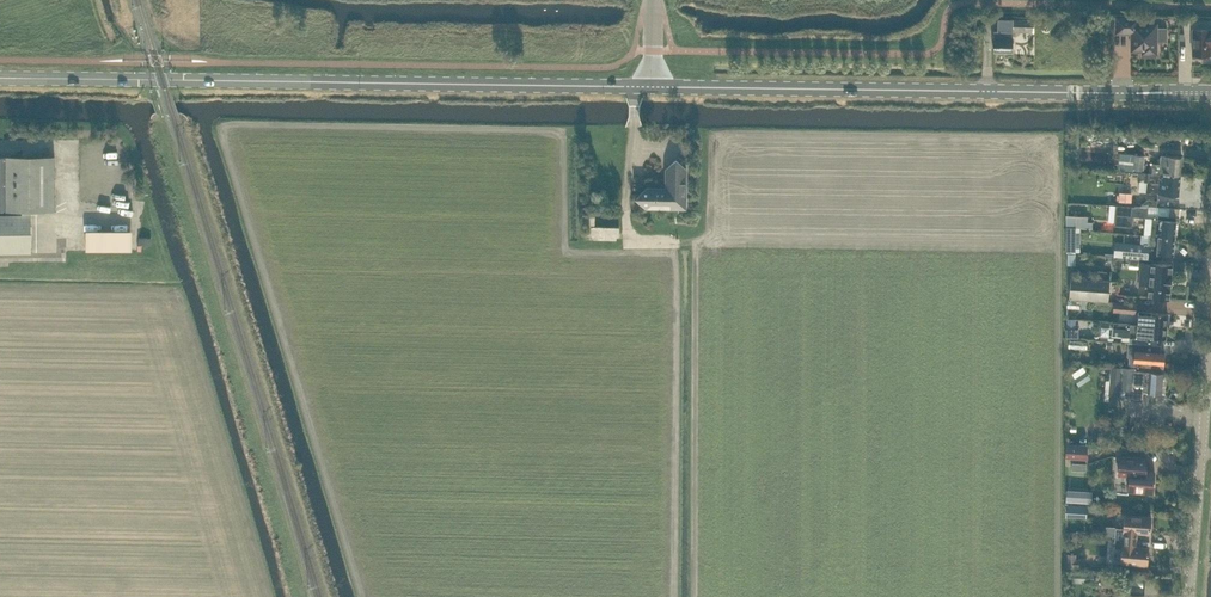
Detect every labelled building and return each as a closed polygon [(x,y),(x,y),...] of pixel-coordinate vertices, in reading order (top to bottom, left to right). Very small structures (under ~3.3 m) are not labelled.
[(1138,23),(1138,17),(1116,17),(1116,32),(1132,33),(1131,50),(1142,50),(1142,53),(1157,53),(1157,39),(1166,40),(1166,28),(1157,27),(1157,23),(1138,23)] [(1034,33),(1034,21),(998,20),(998,32),(994,32),(994,53),(1012,53),(1013,32),(1034,33)] [(1193,28),(1192,54),(1210,54),(1210,44),(1210,28),(1193,28)] [(1111,152),(1109,168),(1133,170),(1133,167),(1143,167),(1144,154),(1111,152)] [(1152,172),(1180,174),(1182,155),(1162,154),(1161,163),(1153,162),(1152,172)] [(55,209),(55,156),(0,156),(0,209),(23,209),(23,213),(0,213),(0,250),(32,250),(32,209),(55,209)] [(686,207),(686,168),(677,158),(667,168),(672,173),(671,187),(647,187),(637,197),(647,207),(656,198),(671,198),(671,207),(686,207)] [(1148,173),(1146,190),(1156,191),(1162,192),(1178,194),(1180,174),(1152,172),(1148,172),(1148,173)] [(1132,192),(1120,192),(1119,201),(1132,201),(1132,192)] [(1110,204),(1109,220),(1115,220),(1114,225),(1132,226),(1133,215),(1146,216),(1144,234),(1145,234),(1155,235),(1174,236),(1176,220),(1176,215),(1158,214),(1148,213),(1149,206),(1135,205),(1135,206),(1116,204),(1110,204)] [(1085,216),(1067,215),(1067,226),(1076,227),(1092,227),(1093,221),(1091,221),(1085,220),(1085,216)] [(109,217),(109,225),(135,225),(135,217),(109,217)] [(139,226),(108,226),(108,218),(92,218),(92,246),(139,246),(139,226)] [(1067,226),(1066,250),(1080,251),(1080,227),(1076,227),(1067,226)] [(1142,238),(1141,243),(1144,243),(1144,245),(1149,245),(1149,251),(1155,251),(1158,252),(1169,253),(1173,253),(1174,236),(1155,235),(1145,234),(1144,234),(1143,234),(1142,234),(1142,235),(1142,236),(1142,238)] [(1123,249),(1123,256),(1133,257),(1143,257),(1148,258),(1149,251),(1149,245),(1144,245),(1144,243),(1141,243),(1124,242),(1123,249)] [(1141,261),(1139,284),(1150,285),(1149,296),(1169,298),(1170,287),(1171,274),(1172,263),(1152,262),(1141,261)] [(1177,286),(1188,287),(1190,265),(1178,265),(1177,286)] [(1108,299),(1110,279),(1071,276),(1069,296),(1108,299)] [(1136,312),(1137,305),(1115,303),(1114,310),(1136,312)] [(1139,310),(1138,323),(1167,325),(1168,313),(1139,310)] [(1114,321),(1113,334),(1121,335),(1121,340),(1132,341),(1132,342),(1146,343),(1146,336),(1166,338),(1167,325),(1138,323),(1138,324),(1114,321)] [(1091,343),(1091,334),(1072,333),(1071,342),(1091,343)] [(1132,342),(1130,355),(1135,358),(1134,365),(1163,367),(1164,352),(1157,351),(1158,345),(1161,345),(1161,344),(1146,343),(1132,342)] [(1075,365),(1077,371),(1090,366),(1087,360),(1075,365)] [(1135,368),(1134,368),(1111,366),(1109,394),(1119,395),(1119,396),(1143,398),(1144,390),(1161,392),(1162,373),(1135,371),(1135,368)] [(1086,445),(1067,444),(1066,457),(1081,458),(1081,453),(1086,453),(1086,445)] [(1139,469),(1140,457),(1120,455),(1119,468),(1130,469),(1128,490),(1153,492),(1154,480),(1155,480),(1155,478),(1154,478),(1154,475),(1146,475),(1146,470),(1139,469)] [(1068,504),(1067,514),(1081,515),(1082,506),(1068,504)] [(1149,533),(1151,515),(1125,513),(1124,527),(1116,526),(1115,537),(1132,538),(1132,531),(1149,533)] [(1131,545),(1132,538),(1115,537),(1114,546),(1122,547),(1121,561),(1147,563),(1148,546),(1131,545)] [(1076,553),(1067,553),(1067,566),(1084,566),(1084,558),(1075,558),(1076,553)] [(1093,572),(1072,571),(1072,581),(1093,582),(1093,572)] [(1102,573),(1102,581),(1118,582),(1118,574),(1102,573)]
